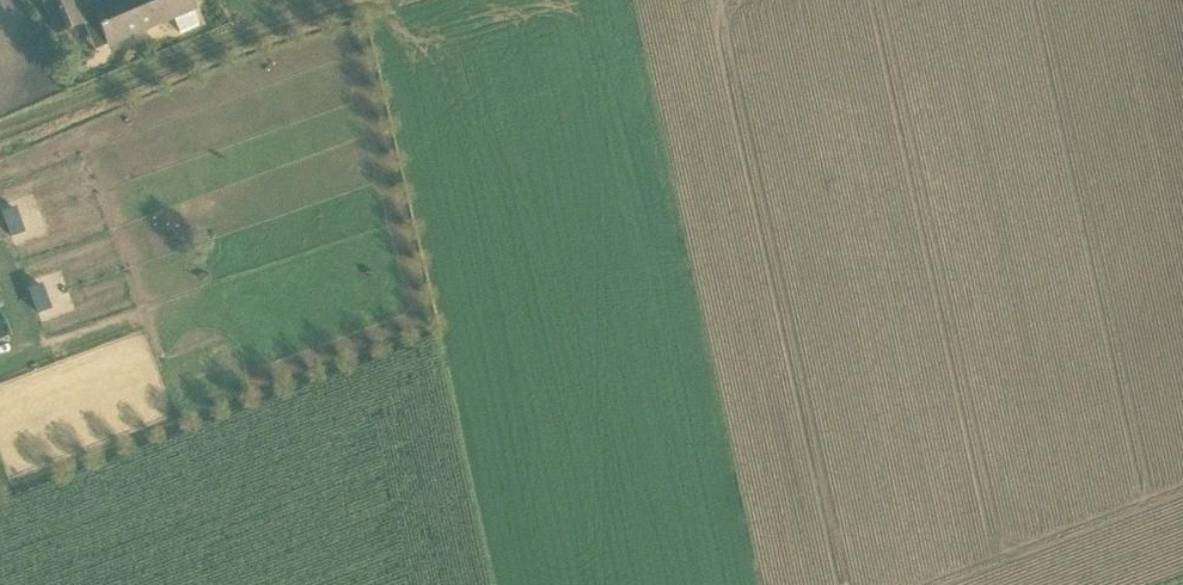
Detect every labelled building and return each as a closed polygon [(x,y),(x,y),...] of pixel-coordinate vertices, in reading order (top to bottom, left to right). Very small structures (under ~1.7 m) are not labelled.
[(193,9),(189,0),(116,0),(80,15),(74,0),(42,0),(56,33),(82,22),(94,50),(173,17),(179,33),(198,24),(191,9),(193,9)]
